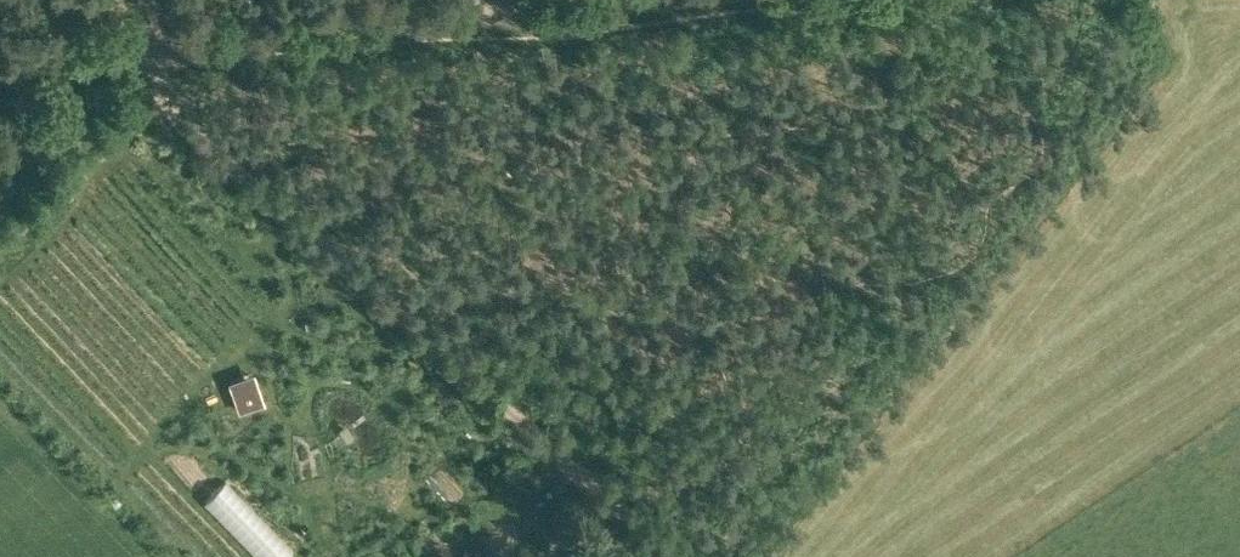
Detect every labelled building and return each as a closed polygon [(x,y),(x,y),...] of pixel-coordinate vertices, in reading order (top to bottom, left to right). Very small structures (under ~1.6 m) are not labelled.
[(263,403),(257,385),(234,392),(240,411),(263,403)]
